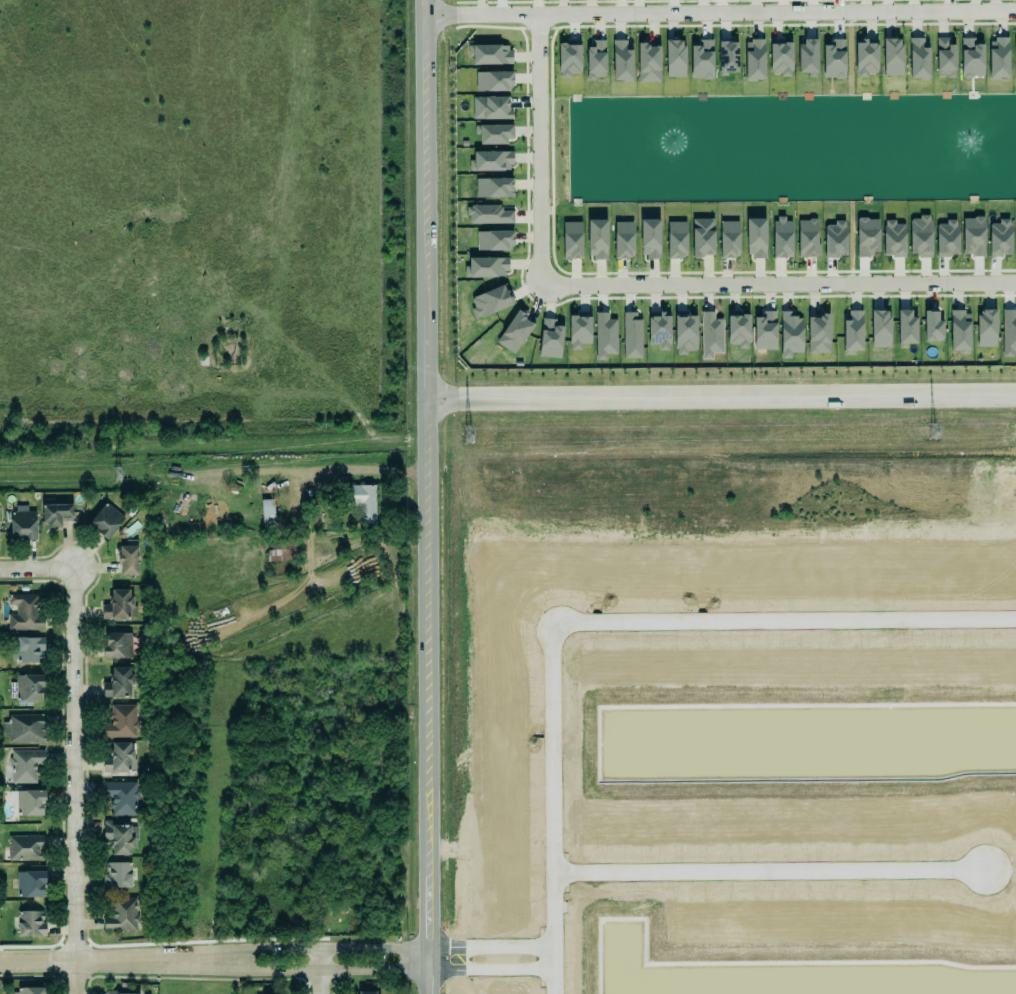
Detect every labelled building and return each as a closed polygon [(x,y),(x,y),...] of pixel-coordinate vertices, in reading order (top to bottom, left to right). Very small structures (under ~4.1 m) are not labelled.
[(788,34),(788,38),(768,39),(770,71),(779,70),(779,76),(790,76),(789,70),(794,70),(793,34),(788,34)] [(882,74),(901,74),(902,42),(900,42),(900,38),(898,37),(896,35),(883,35),(882,74)] [(935,36),(945,35),(945,40),(954,40),(954,67),(954,69),(954,75),(945,76),(945,72),(936,72),(935,36)] [(923,36),(908,37),(909,75),(917,75),(917,80),(926,80),(926,74),(928,74),(927,44),(923,44),(923,36)] [(737,70),(737,38),(718,38),(719,70),(737,70)] [(750,38),(763,38),(763,75),(745,75),(745,42),(750,42),(750,38)] [(829,38),(841,38),(841,48),(843,49),(845,52),(844,76),(842,76),(842,78),(827,77),(826,73),(822,73),(822,42),(829,42),(829,38)] [(983,44),(974,44),(974,38),(961,38),(961,78),(983,77),(983,44)] [(856,78),(869,77),(869,74),(878,73),(877,43),(867,43),(867,39),(855,39),(856,78)] [(989,79),(1009,79),(1008,39),(989,39),(989,79)] [(605,40),(587,40),(588,79),(606,79),(605,40)] [(612,40),(613,82),(633,82),(632,49),(627,49),(627,40),(612,40)] [(684,77),(685,40),(666,40),(666,77),(684,77)] [(691,40),(690,79),(713,79),(713,41),(691,40)] [(798,73),(808,73),(808,77),(818,77),(817,40),(798,41),(798,73)] [(581,76),(580,42),(558,42),(559,76),(581,76)] [(473,65),(511,64),(511,45),(468,45),(468,56),(472,56),(473,65)] [(638,82),(661,82),(660,45),(638,45),(638,82)] [(512,71),(476,72),(476,92),(512,91),(512,71)] [(473,119),(510,119),(510,97),(473,97),(473,119)] [(479,144),(506,144),(506,139),(513,139),(513,125),(475,125),(475,134),(479,134),(479,144)] [(512,152),(471,151),(471,171),(512,171),(512,152)] [(513,178),(475,179),(476,198),(513,197),(513,178)] [(501,205),(468,205),(468,224),(514,223),(513,211),(501,211),(501,205)] [(931,216),(909,217),(910,257),(931,256),(931,216)] [(963,256),(985,255),(984,217),(962,218),(963,256)] [(692,257),(715,256),(714,218),(692,219),(692,257)] [(766,257),(766,218),(746,219),(746,257),(766,257)] [(792,219),(773,218),(773,258),(792,258),(792,219)] [(878,218),(856,218),(857,255),(879,255),(878,218)] [(562,220),(580,219),(581,256),(563,256),(562,220)] [(659,219),(640,220),(641,258),(660,257),(659,219)] [(936,257),(958,256),(957,219),(945,219),(945,224),(936,224),(936,257)] [(587,220),(588,259),(608,258),(607,220),(587,220)] [(817,220),(798,220),(798,258),(817,258),(817,220)] [(847,257),(846,220),(833,221),(834,225),(824,225),(825,257),(847,257)] [(905,256),(905,224),(895,224),(895,220),(883,220),(883,256),(905,256)] [(720,258),(739,257),(739,221),(719,221),(720,258)] [(1011,255),(1011,221),(989,221),(989,256),(1011,255)] [(634,222),(614,222),(615,259),(634,259),(634,222)] [(667,222),(667,258),(687,257),(686,222),(667,222)] [(477,232),(477,251),(513,250),(513,231),(477,232)] [(503,257),(495,254),(467,254),(467,263),(462,263),(462,275),(503,275),(507,273),(508,257),(503,257)] [(506,291),(503,282),(469,295),(473,305),(470,307),(474,316),(478,315),(479,316),(514,301),(509,290),(506,291)] [(871,306),(871,345),(889,345),(888,306),(871,306)] [(947,307),(956,306),(963,308),(963,317),(969,317),(970,354),(956,354),(956,347),(948,348),(947,307)] [(996,346),(996,309),(977,309),(978,346),(996,346)] [(594,310),(595,358),(604,358),(604,353),(616,353),(616,318),(608,318),(608,310),(594,310)] [(898,344),(916,343),(915,310),(898,310),(898,344)] [(534,322),(515,311),(497,343),(516,354),(534,322)] [(674,311),(675,355),(688,355),(688,350),(697,350),(697,315),(689,315),(688,311),(674,311)] [(723,319),(715,319),(715,312),(702,311),(701,360),(713,360),(713,353),(723,353),(723,319)] [(728,345),(737,344),(737,349),(750,349),(749,314),(740,314),(740,311),(727,312),(728,345)] [(754,350),(776,349),(776,311),(763,311),(763,317),(754,317),(754,350)] [(803,352),(802,318),(795,318),(795,311),(780,311),(781,359),(792,358),(792,353),(803,352)] [(924,342),(943,342),(943,320),(938,320),(938,311),(924,311),(924,342)] [(641,358),(641,313),(623,312),(623,358),(641,358)] [(649,344),(658,344),(658,350),(671,350),(670,312),(659,312),(659,313),(648,313),(649,344)] [(808,317),(808,354),(829,354),(830,312),(819,312),(819,317),(808,317)] [(862,312),(843,312),(844,355),(855,355),(855,351),(863,351),(862,312)] [(591,344),(591,316),(569,316),(570,349),(582,349),(582,344),(591,344)] [(556,319),(541,319),(540,357),(562,358),(563,326),(556,326),(556,319)] [(376,523),(375,485),(340,486),(341,506),(359,506),(359,524),(376,523)] [(273,511),(272,500),(262,501),(263,512),(273,511)] [(104,501),(123,516),(105,538),(95,530),(96,529),(87,521),(104,501)] [(40,503),(40,522),(45,522),(45,526),(51,526),(51,525),(59,525),(59,520),(71,519),(70,503),(40,503)] [(8,510),(35,510),(35,539),(21,539),(21,537),(8,537),(8,510)] [(268,562),(296,561),(295,539),(272,540),(272,549),(267,549),(268,562)] [(115,554),(113,553),(114,547),(117,544),(136,544),(136,573),(117,573),(117,562),(115,562),(115,554)] [(102,605),(102,619),(133,618),(133,589),(110,590),(110,605),(102,605)] [(6,593),(37,593),(37,598),(39,598),(39,607),(34,607),(34,610),(43,610),(43,629),(6,629),(6,613),(15,613),(15,606),(13,604),(6,604),(6,593)] [(129,631),(130,656),(101,657),(100,644),(103,644),(103,631),(129,631)] [(43,637),(13,638),(13,662),(43,661),(43,637)] [(132,668),(110,667),(110,683),(103,683),(103,697),(131,698),(132,668)] [(42,674),(42,686),(40,687),(40,699),(14,699),(14,674),(21,674),(22,674),(42,674)] [(109,704),(133,704),(133,721),(136,721),(136,729),(134,729),(134,737),(100,737),(101,722),(109,722),(109,718),(107,718),(107,711),(109,711),(109,704)] [(7,714),(43,714),(43,741),(6,741),(6,735),(1,735),(1,721),(6,721),(6,718),(7,718),(7,714)] [(102,773),(135,772),(134,742),(111,743),(112,758),(102,758),(102,773)] [(44,750),(10,751),(11,784),(37,783),(37,764),(44,764),(44,750)] [(112,816),(138,815),(137,782),(102,783),(103,799),(111,799),(112,816)] [(45,791),(11,790),(11,802),(17,802),(17,815),(44,816),(45,791)] [(132,836),(132,847),(128,847),(128,854),(110,854),(110,846),(108,846),(108,841),(110,841),(110,838),(108,838),(108,839),(101,839),(101,825),(102,825),(102,819),(117,819),(117,824),(128,824),(128,836),(132,836)] [(8,837),(9,861),(45,860),(44,850),(46,850),(45,835),(8,837)] [(129,886),(129,881),(136,880),(136,865),(129,865),(129,861),(101,861),(101,888),(115,888),(115,886),(129,886)] [(43,870),(14,870),(14,896),(41,896),(41,884),(44,884),(43,870)] [(104,931),(137,930),(137,898),(111,899),(111,917),(103,917),(104,931)] [(16,936),(25,936),(25,935),(43,935),(43,922),(39,922),(39,919),(41,919),(41,911),(40,911),(40,910),(16,910),(16,936)]
